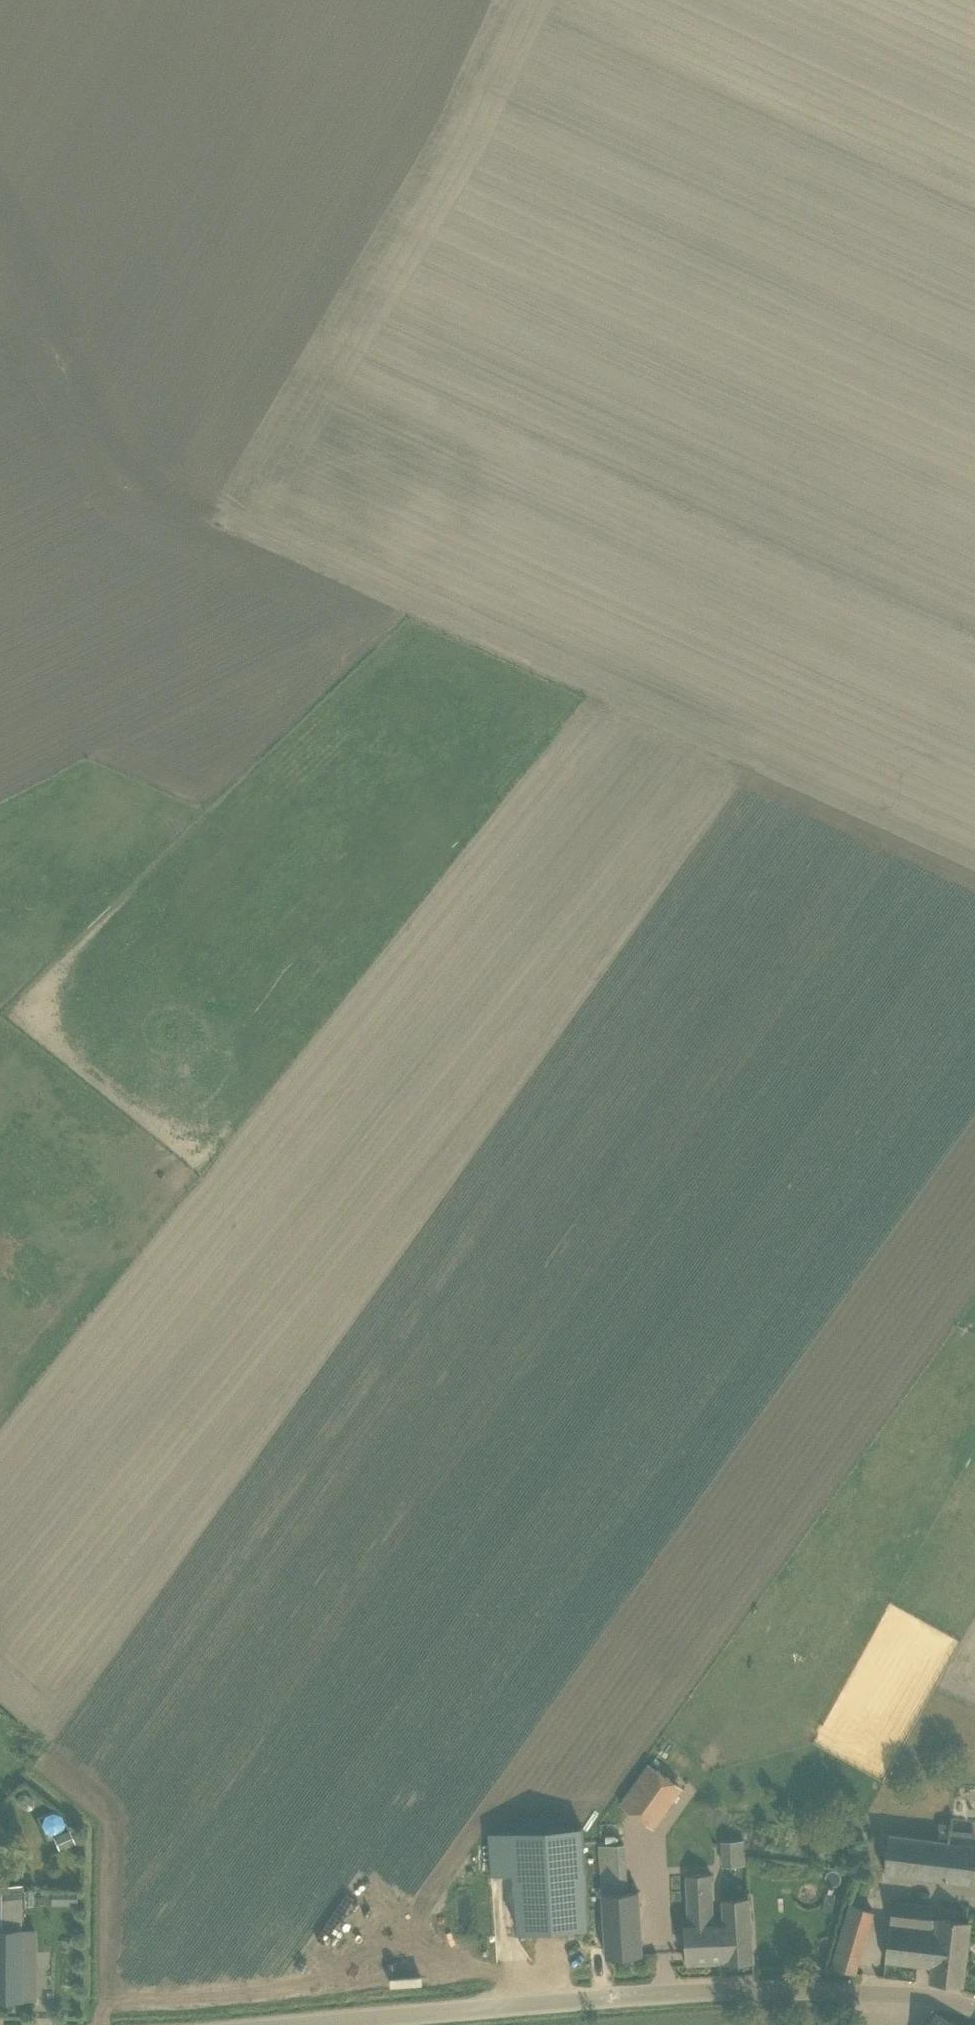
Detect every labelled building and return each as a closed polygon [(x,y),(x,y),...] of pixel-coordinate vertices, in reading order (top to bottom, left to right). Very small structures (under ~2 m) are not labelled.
[(651,1824),(678,1785),(649,1764),(621,1803),(651,1824)] [(491,1873),(514,1871),(517,1931),(589,1926),(582,1825),(489,1831),(491,1873)] [(69,1829),(58,1835),(64,1848),(75,1843),(69,1829)] [(974,1874),(974,1844),(889,1833),(885,1872),(974,1882),(974,1874)] [(600,1883),(629,1882),(627,1840),(598,1841),(600,1883)] [(745,1864),(744,1840),(722,1840),(723,1864),(745,1864)] [(685,1920),(687,1964),(726,1962),(753,1961),(749,1897),(723,1898),(724,1917),(715,1917),(714,1873),(686,1875),(687,1917),(685,1917),(685,1920)] [(21,2000),(21,1884),(0,1884),(0,1999),(21,2000)] [(70,1889),(70,1904),(78,1904),(78,1890),(70,1889)] [(603,1892),(606,1936),(607,1956),(643,1954),(639,1890),(603,1892)] [(830,1964),(859,1972),(877,1909),(847,1901),(830,1964)] [(891,1923),(886,1961),(933,1967),(931,1980),(962,1984),(970,1922),(939,1919),(938,1929),(930,1928),(933,1905),(898,1901),(893,1905),(891,1923)] [(936,2012),(928,2024),(958,2024),(936,2012)]
